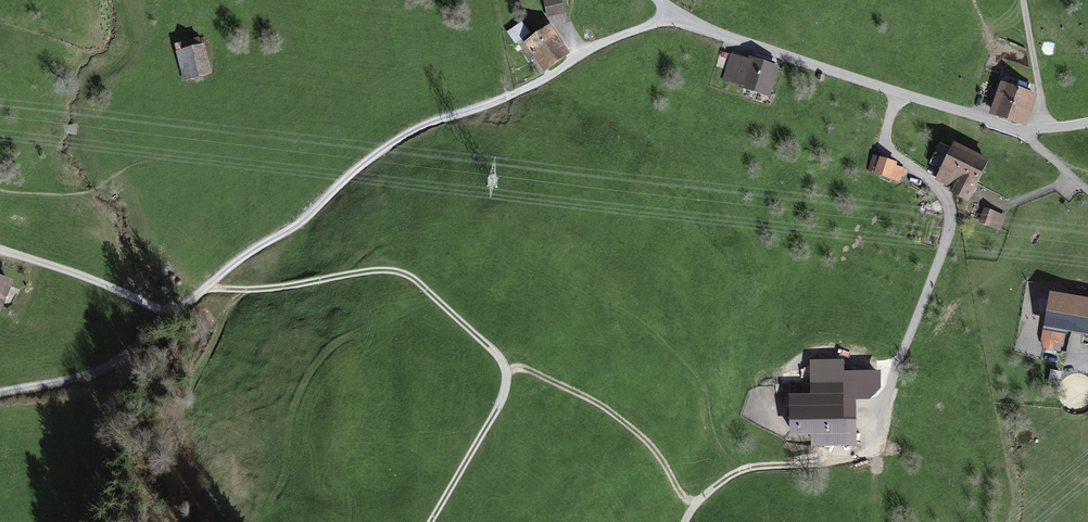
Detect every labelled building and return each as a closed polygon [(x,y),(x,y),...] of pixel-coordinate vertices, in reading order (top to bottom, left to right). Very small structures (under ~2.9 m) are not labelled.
[(547,16),(565,12),(563,0),(543,0),(547,16)] [(512,40),(529,34),(525,21),(508,28),(512,40)] [(546,25),(522,43),(543,71),(567,53),(546,25)] [(173,42),(183,80),(212,73),(205,41),(201,42),(199,36),(173,42)] [(768,95),(777,65),(734,51),(724,81),(768,95)] [(1026,127),(1036,95),(1000,83),(989,114),(1026,127)] [(970,150),(953,142),(937,177),(954,185),(970,150)] [(989,158),(970,150),(954,185),(972,193),(989,158)] [(901,166),(874,158),(869,173),(896,182),(901,166)] [(1013,210),(993,206),(990,219),(1010,224),(1013,210)] [(12,282),(0,277),(0,312),(12,282)] [(1048,300),(1040,344),(1061,347),(1065,325),(1087,329),(1087,301),(1056,296),(1055,301),(1048,300)] [(806,388),(806,398),(787,399),(788,437),(807,436),(807,444),(840,443),(839,387),(806,388)]
